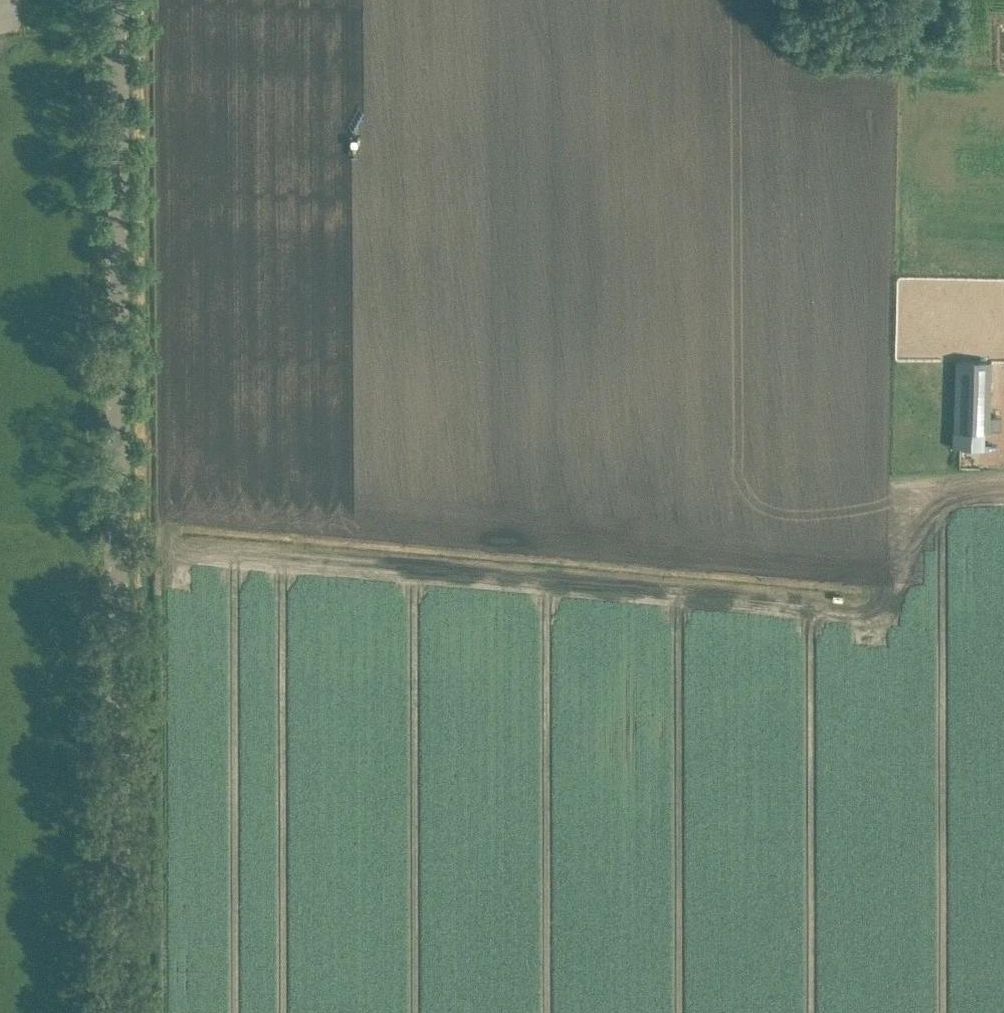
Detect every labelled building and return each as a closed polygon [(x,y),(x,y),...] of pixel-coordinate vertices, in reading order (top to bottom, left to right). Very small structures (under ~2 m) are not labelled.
[(954,431),(989,432),(991,361),(957,360),(954,431)]
